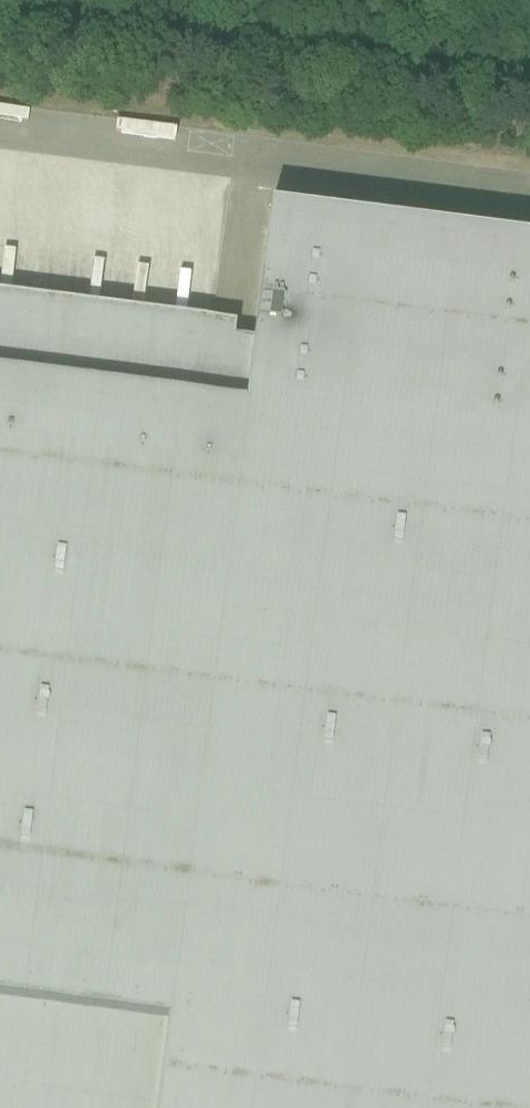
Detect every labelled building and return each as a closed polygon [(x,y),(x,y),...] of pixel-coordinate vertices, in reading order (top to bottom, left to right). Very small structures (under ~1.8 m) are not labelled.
[(269,213),(252,345),(226,342),(227,332),(0,308),(0,1107),(529,1107),(529,246),(269,213)]
